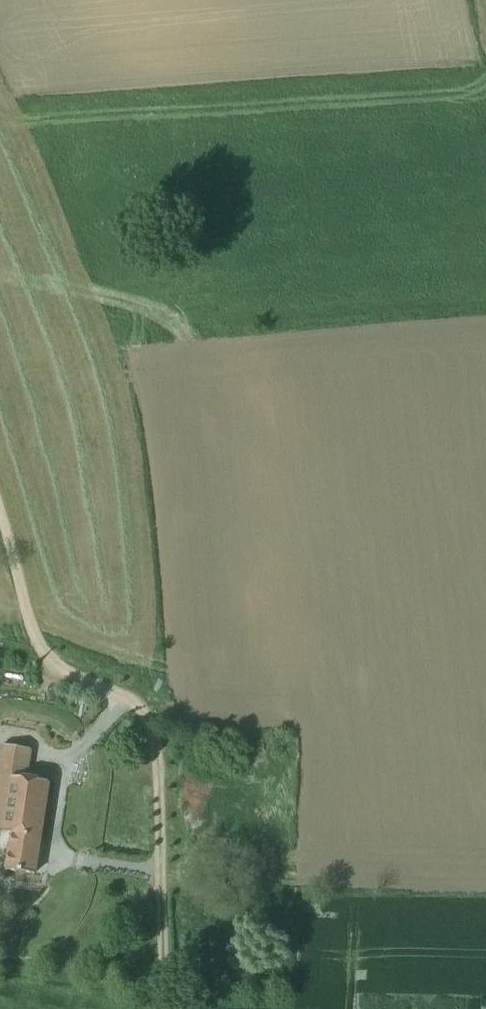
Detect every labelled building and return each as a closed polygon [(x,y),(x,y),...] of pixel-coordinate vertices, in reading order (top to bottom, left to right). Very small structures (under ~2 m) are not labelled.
[(10,835),(9,840),(11,840),(10,845),(8,845),(4,870),(6,871),(6,872),(35,877),(35,875),(37,875),(51,785),(48,785),(49,784),(38,782),(38,780),(28,779),(32,753),(31,753),(31,751),(2,747),(2,748),(0,747),(0,750),(0,834),(10,835)]
